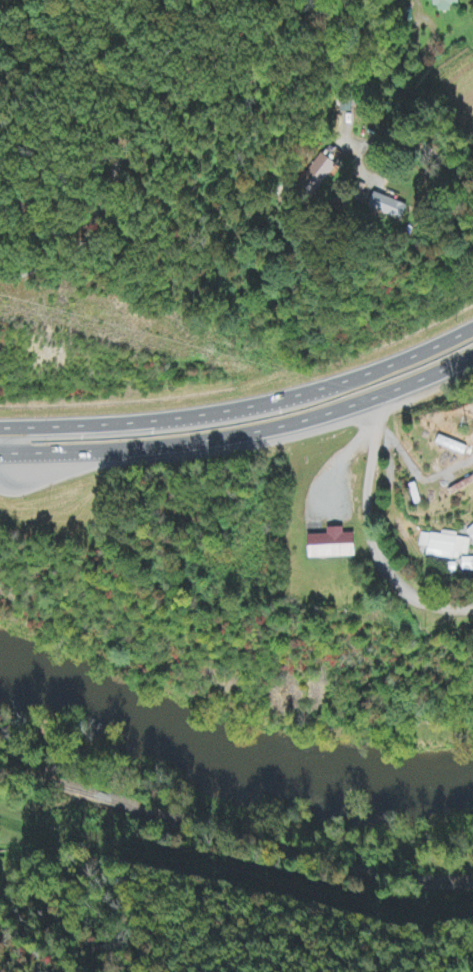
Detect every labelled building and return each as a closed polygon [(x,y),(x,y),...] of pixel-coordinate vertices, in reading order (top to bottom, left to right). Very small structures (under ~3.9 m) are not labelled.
[(434,2),(434,12),(450,12),(450,6),(458,6),(458,0),(429,0),(429,2),(434,2)] [(298,186),(313,197),(336,167),(321,156),(298,186)] [(360,203),(366,187),(355,183),(349,199),(360,203)] [(367,207),(398,221),(404,207),(373,194),(367,207)] [(323,536),(303,536),(304,560),(351,558),(350,534),(340,534),(339,528),(323,529),(323,536)] [(425,558),(459,561),(460,556),(467,557),(469,540),(455,539),(456,534),(442,532),(441,536),(420,534),(419,548),(426,549),(425,558)]
